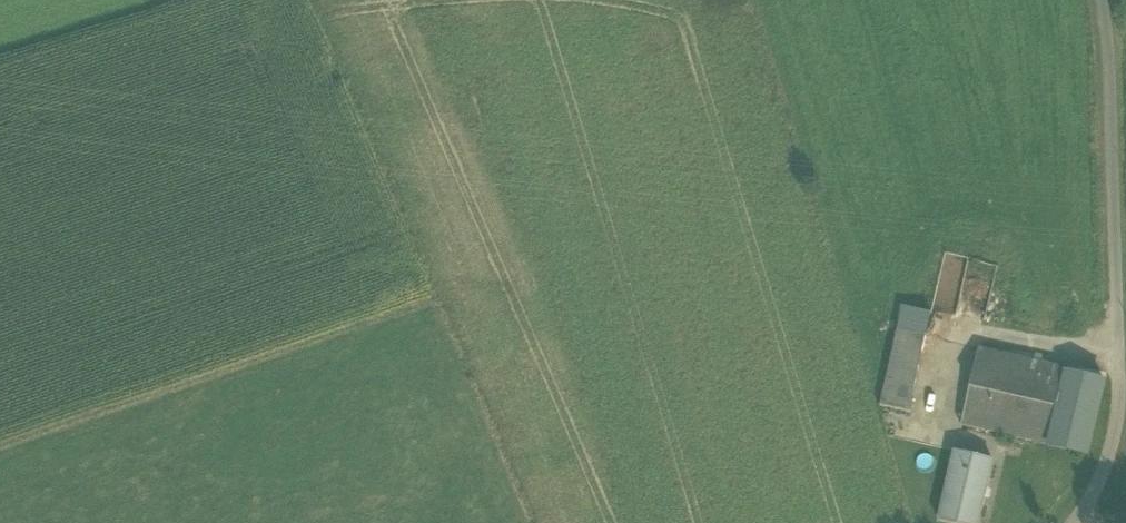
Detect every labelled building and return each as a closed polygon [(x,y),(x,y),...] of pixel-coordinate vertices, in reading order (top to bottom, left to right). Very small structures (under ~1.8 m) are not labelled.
[(902,305),(897,328),(927,335),(933,310),(902,305)] [(927,335),(897,328),(879,406),(909,413),(927,335)] [(1067,368),(979,347),(961,425),(1049,445),(1066,373),(1066,372),(1067,368)] [(1105,381),(1066,373),(1049,445),(1088,454),(1105,381)] [(956,450),(939,520),(950,522),(977,522),(993,458),(956,450)]
